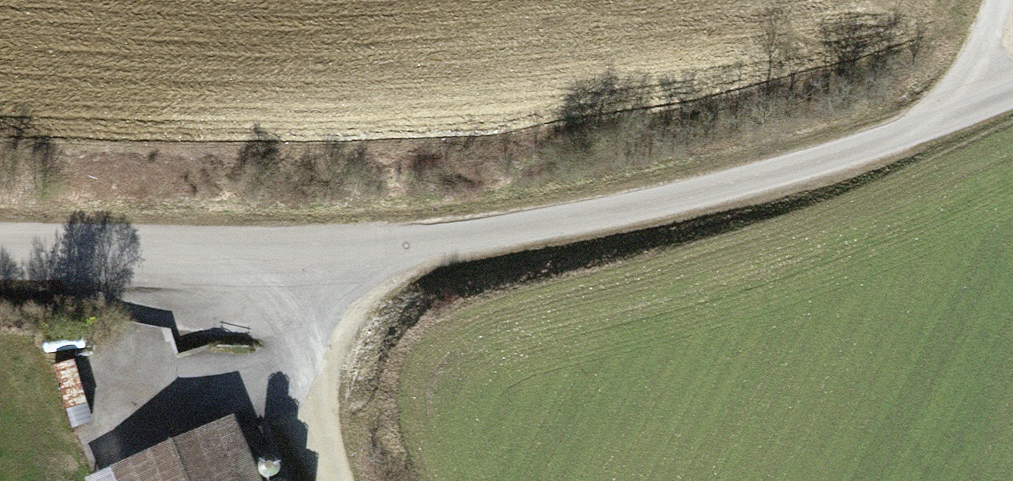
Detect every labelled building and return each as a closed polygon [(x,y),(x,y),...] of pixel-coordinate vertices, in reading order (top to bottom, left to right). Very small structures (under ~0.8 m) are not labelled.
[(225,425),(189,440),(197,458),(164,472),(156,453),(120,468),(126,480),(248,480),(225,425)]
